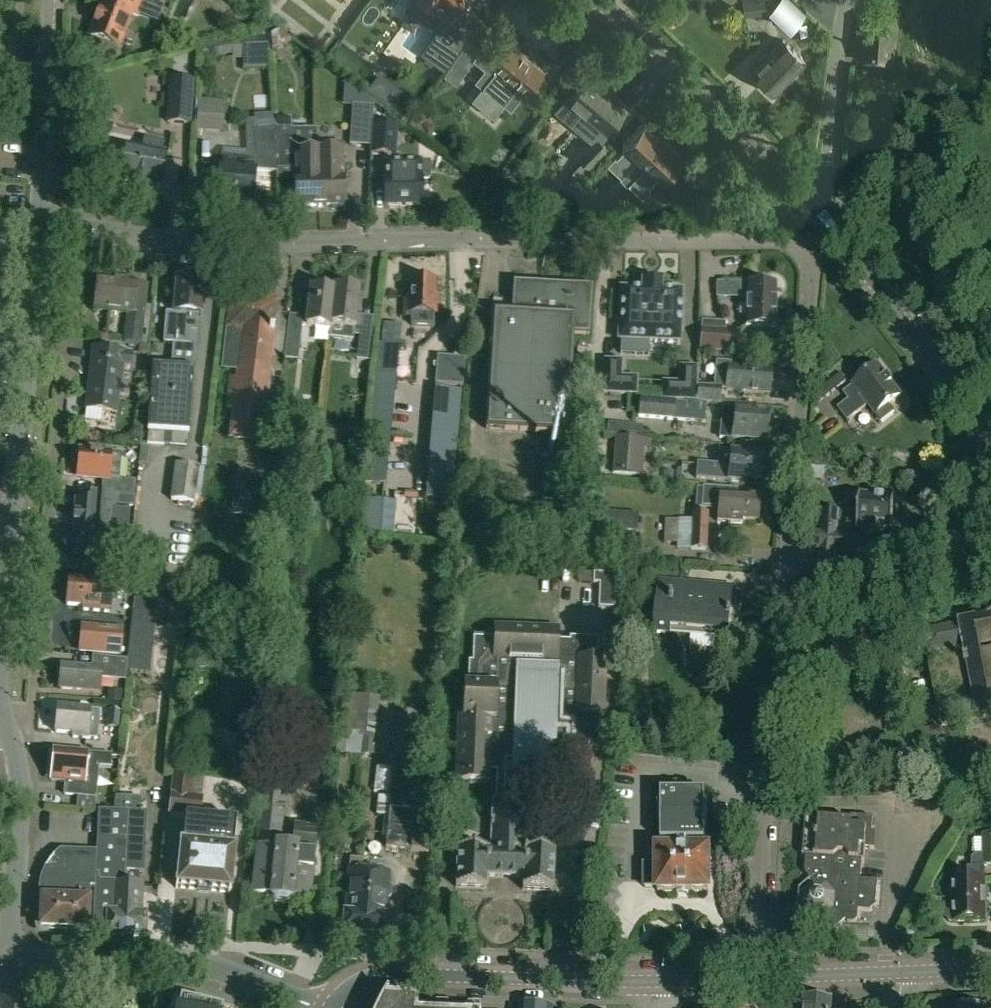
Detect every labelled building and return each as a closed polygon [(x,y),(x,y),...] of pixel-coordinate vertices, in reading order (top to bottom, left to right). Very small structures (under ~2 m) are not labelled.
[(92,40),(89,49),(104,55),(107,46),(118,51),(131,16),(137,19),(140,12),(144,1),(142,0),(125,0),(122,9),(104,2),(99,16),(98,15),(94,26),(95,26),(89,39),(92,40)] [(432,3),(433,2),(440,6),(434,15),(445,22),(438,31),(449,38),(443,46),(455,54),(467,36),(456,29),(464,18),(453,11),(461,0),(429,0),(432,3)] [(745,15),(769,12),(776,27),(782,24),(789,31),(805,13),(791,0),(784,0),(774,4),(772,0),(743,0),(745,15)] [(924,30),(916,2),(903,6),(911,34),(924,30)] [(892,64),(897,20),(863,15),(857,60),(892,64)] [(242,60),(267,58),(266,37),(241,38),(242,60)] [(470,39),(456,60),(468,68),(474,60),(474,59),(479,52),(480,50),(482,47),(470,39)] [(766,54),(758,62),(760,64),(753,72),(764,83),(764,87),(769,91),(772,91),(775,94),(806,62),(783,41),(768,56),(766,54)] [(479,52),(474,59),(474,60),(486,70),(476,83),(510,111),(521,99),(519,98),(525,90),(530,85),(531,86),(535,86),(540,79),(539,75),(538,74),(543,69),(510,42),(493,61),(492,63),(479,52)] [(629,107),(590,75),(567,102),(606,134),(629,107)] [(169,78),(166,123),(191,125),(195,80),(169,78)] [(365,96),(402,123),(415,106),(378,79),(365,96)] [(349,145),(370,147),(372,125),(373,107),(345,86),(352,106),(349,145)] [(238,120),(238,89),(207,90),(208,121),(238,120)] [(319,208),(318,160),(317,144),(317,130),(291,130),(291,119),(274,120),(274,130),(276,169),(294,169),(295,181),(294,181),(294,208),(319,208)] [(631,187),(643,198),(651,189),(649,188),(658,178),(661,181),(683,157),(645,122),(631,137),(623,145),(627,149),(617,159),(615,157),(608,165),(622,178),(623,177),(631,183),(629,185),(631,187)] [(398,126),(372,125),(370,147),(369,155),(396,157),(398,126)] [(219,167),(218,167),(215,200),(252,203),(255,171),(254,171),(255,162),(275,164),(275,174),(276,174),(276,169),(274,130),(253,131),(254,161),(220,158),(219,167)] [(590,167),(608,148),(597,138),(579,157),(590,167)] [(123,160),(110,157),(105,175),(119,179),(119,180),(118,182),(133,186),(133,187),(142,189),(143,187),(158,191),(165,157),(161,157),(164,145),(143,140),(141,152),(126,149),(123,160)] [(341,144),(317,144),(318,160),(319,208),(342,208),(342,180),(342,153),(341,144)] [(384,207),(421,207),(421,179),(430,179),(430,162),(383,163),(383,180),(384,207)] [(976,274),(990,270),(990,267),(989,259),(973,263),(976,274)] [(618,341),(649,343),(653,274),(643,276),(641,292),(622,291),(620,291),(618,341)] [(662,276),(653,274),(649,343),(679,344),(681,293),(679,293),(660,293),(662,276)] [(135,284),(132,284),(133,280),(120,278),(120,282),(97,280),(93,310),(127,314),(124,341),(141,343),(145,306),(147,286),(135,285),(135,284)] [(434,282),(431,282),(431,280),(421,279),(421,282),(409,281),(409,300),(405,300),(405,318),(411,318),(411,326),(433,327),(433,314),(437,314),(437,296),(434,296),(434,282)] [(741,281),(717,280),(716,296),(740,296),(741,281)] [(176,282),(174,313),(166,313),(164,343),(190,345),(191,332),(196,332),(197,316),(200,317),(202,286),(203,286),(203,284),(176,282)] [(565,435),(571,335),(588,336),(591,289),(513,284),(512,314),(493,313),(486,430),(565,435)] [(775,287),(746,287),(745,327),(774,328),(775,287)] [(334,292),(311,290),(307,327),(330,329),(331,324),(335,288),(334,288),(334,292)] [(330,339),(353,341),(359,291),(335,288),(331,324),(330,329),(331,329),(330,339)] [(231,298),(224,368),(238,370),(237,379),(230,379),(227,409),(234,409),(231,438),(261,441),(276,303),(231,298)] [(153,307),(145,306),(141,343),(149,344),(153,307)] [(726,321),(701,319),(699,350),(738,353),(739,329),(725,328),(726,321)] [(287,336),(285,360),(298,362),(301,337),(287,336)] [(369,361),(371,338),(359,337),(357,360),(369,361)] [(385,495),(399,346),(394,345),(379,344),(364,493),(385,495)] [(117,412),(118,395),(129,397),(130,385),(121,384),(123,365),(131,366),(133,354),(92,349),(85,409),(117,413),(117,412)] [(464,359),(438,357),(435,385),(462,387),(464,359)] [(716,361),(713,386),(721,387),(721,389),(726,390),(726,388),(736,389),(736,391),(768,395),(770,371),(738,367),(738,370),(730,369),(731,363),(716,361)] [(620,363),(604,362),(603,394),(635,396),(635,380),(619,379),(620,363)] [(851,399),(838,408),(848,421),(867,406),(880,424),(894,414),(888,406),(900,396),(878,366),(845,391),(851,399)] [(188,434),(193,371),(153,367),(148,431),(147,443),(186,446),(187,434),(188,434)] [(662,400),(694,402),(696,370),(680,369),(679,385),(663,384),(662,400)] [(825,397),(846,381),(840,374),(826,384),(828,386),(821,391),(825,397)] [(713,386),(698,385),(696,402),(720,404),(721,389),(721,387),(713,386)] [(462,391),(435,388),(426,488),(453,490),(462,391)] [(638,417),(704,423),(706,406),(640,400),(638,417)] [(734,410),(722,409),(719,438),(764,443),(766,417),(750,415),(750,411),(734,410)] [(642,425),(608,421),(607,433),(636,435),(636,434),(641,435),(642,425)] [(130,430),(129,443),(140,444),(141,431),(130,430)] [(615,437),(612,474),(642,477),(644,448),(651,449),(652,440),(615,437)] [(80,450),(79,462),(76,465),(76,471),(78,474),(78,477),(114,480),(113,497),(133,498),(135,481),(118,480),(120,459),(123,460),(123,454),(108,453),(105,450),(101,450),(98,452),(80,450)] [(760,481),(762,455),(717,451),(716,465),(696,464),(695,479),(742,483),(743,480),(760,481)] [(193,504),(198,469),(176,465),(171,500),(193,504)] [(741,524),(741,520),(757,521),(758,497),(736,495),(736,491),(702,488),(700,508),(717,509),(716,522),(741,524)] [(78,493),(77,502),(75,502),(72,536),(75,536),(73,555),(105,558),(109,511),(111,512),(112,496),(78,493)] [(890,535),(894,499),(859,496),(859,497),(848,496),(847,512),(858,513),(856,531),(890,535)] [(253,516),(254,505),(233,503),(231,513),(253,516)] [(837,523),(838,512),(823,510),(822,522),(837,523)] [(679,521),(678,549),(705,550),(707,513),(692,512),(691,522),(679,521)] [(598,528),(631,531),(636,532),(637,516),(599,513),(598,528)] [(854,574),(857,537),(816,533),(815,550),(819,550),(818,571),(854,574)] [(593,583),(593,574),(579,574),(579,583),(593,583)] [(599,583),(598,608),(614,608),(615,575),(593,574),(593,583),(599,583)] [(733,637),(733,602),(733,586),(695,581),(660,578),(654,631),(733,637)] [(68,580),(66,606),(84,608),(83,612),(98,613),(98,612),(108,613),(111,585),(100,584),(100,583),(68,580)] [(923,633),(941,727),(990,718),(990,619),(923,633)] [(158,638),(157,624),(138,625),(139,639),(158,638)] [(80,651),(120,655),(122,631),(82,627),(80,651)] [(522,770),(522,761),(561,763),(561,772),(590,773),(591,749),(598,749),(600,717),(604,717),(606,660),(598,660),(599,640),(570,638),(569,642),(558,641),(559,630),(494,627),(493,639),(473,638),(472,662),(469,662),(467,686),(464,686),(462,719),(458,718),(455,783),(489,784),(489,780),(496,780),(495,804),(493,803),(490,851),(458,850),(456,888),(486,890),(487,878),(523,880),(523,891),(552,892),(554,854),(553,854),(554,845),(523,843),(525,805),(504,804),(506,769),(522,770)] [(61,666),(59,690),(99,693),(100,680),(114,681),(115,671),(126,672),(127,661),(92,658),(91,668),(61,666)] [(419,698),(433,700),(434,691),(420,689),(419,698)] [(87,741),(87,740),(97,741),(100,712),(57,708),(55,734),(73,736),(73,739),(87,741)] [(108,712),(107,728),(119,729),(120,713),(108,712)] [(395,719),(391,758),(421,761),(422,751),(416,750),(419,721),(395,719)] [(374,737),(363,736),(361,756),(373,757),(374,737)] [(54,751),(51,782),(66,783),(65,796),(96,799),(99,768),(111,769),(112,756),(54,751)] [(386,850),(426,854),(430,806),(417,804),(420,772),(394,769),(386,850)] [(168,816),(199,820),(201,800),(190,798),(193,777),(173,774),(168,816)] [(270,900),(274,905),(285,906),(290,902),(290,900),(308,902),(313,855),(315,829),(294,826),(292,851),(279,850),(286,787),(262,785),(254,851),(257,851),(252,896),(270,898),(270,900)] [(644,889),(657,888),(657,892),(661,892),(663,893),(665,893),(670,893),(672,892),(693,892),(695,893),(697,893),(701,893),(703,892),(708,892),(707,850),(687,851),(687,843),(704,843),(704,793),(660,793),(661,843),(678,843),(678,851),(657,851),(657,867),(644,867),(644,889)] [(119,828),(128,829),(129,813),(98,811),(96,853),(95,883),(125,885),(126,872),(127,872),(128,837),(118,836),(119,828)] [(134,873),(144,873),(146,814),(129,813),(128,829),(119,828),(118,836),(128,837),(127,872),(134,873)] [(478,838),(479,816),(462,815),(461,837),(478,838)] [(798,895),(797,908),(808,921),(825,922),(826,921),(834,931),(845,922),(846,922),(848,924),(854,924),(858,921),(858,915),(857,915),(875,911),(877,881),(860,879),(861,865),(863,865),(866,829),(850,828),(851,822),(805,819),(802,857),(805,857),(804,874),(808,878),(806,881),(797,889),(798,895)] [(231,895),(231,892),(230,892),(234,855),(235,855),(235,851),(232,851),(232,852),(209,850),(210,833),(181,830),(180,846),(179,845),(179,849),(176,886),(175,886),(175,889),(177,890),(177,889),(228,894),(231,895)] [(64,857),(42,883),(40,928),(86,930),(88,886),(95,886),(95,883),(96,853),(61,851),(59,854),(64,857)] [(385,936),(387,917),(385,917),(387,900),(391,897),(391,889),(388,886),(389,875),(387,875),(384,872),(376,871),(373,874),(361,873),(362,861),(349,860),(348,871),(344,914),(343,914),(342,934),(385,938),(385,936)] [(946,913),(946,915),(947,918),(948,920),(951,922),(952,923),(986,922),(984,881),(984,869),(968,869),(969,882),(953,882),(953,908),(951,908),(949,909),(947,911),(946,913)] [(92,929),(92,931),(106,931),(106,935),(111,936),(111,930),(112,931),(113,923),(113,922),(114,921),(115,921),(119,921),(119,914),(114,913),(115,903),(124,904),(125,885),(95,883),(95,886),(93,929),(92,929)] [(145,937),(145,917),(146,915),(141,915),(143,885),(133,885),(125,885),(124,904),(115,903),(114,913),(119,914),(119,921),(115,921),(114,921),(113,922),(113,923),(112,931),(111,930),(111,936),(145,937)] [(36,997),(37,979),(0,977),(0,1007),(27,1007),(27,997),(36,997)]
